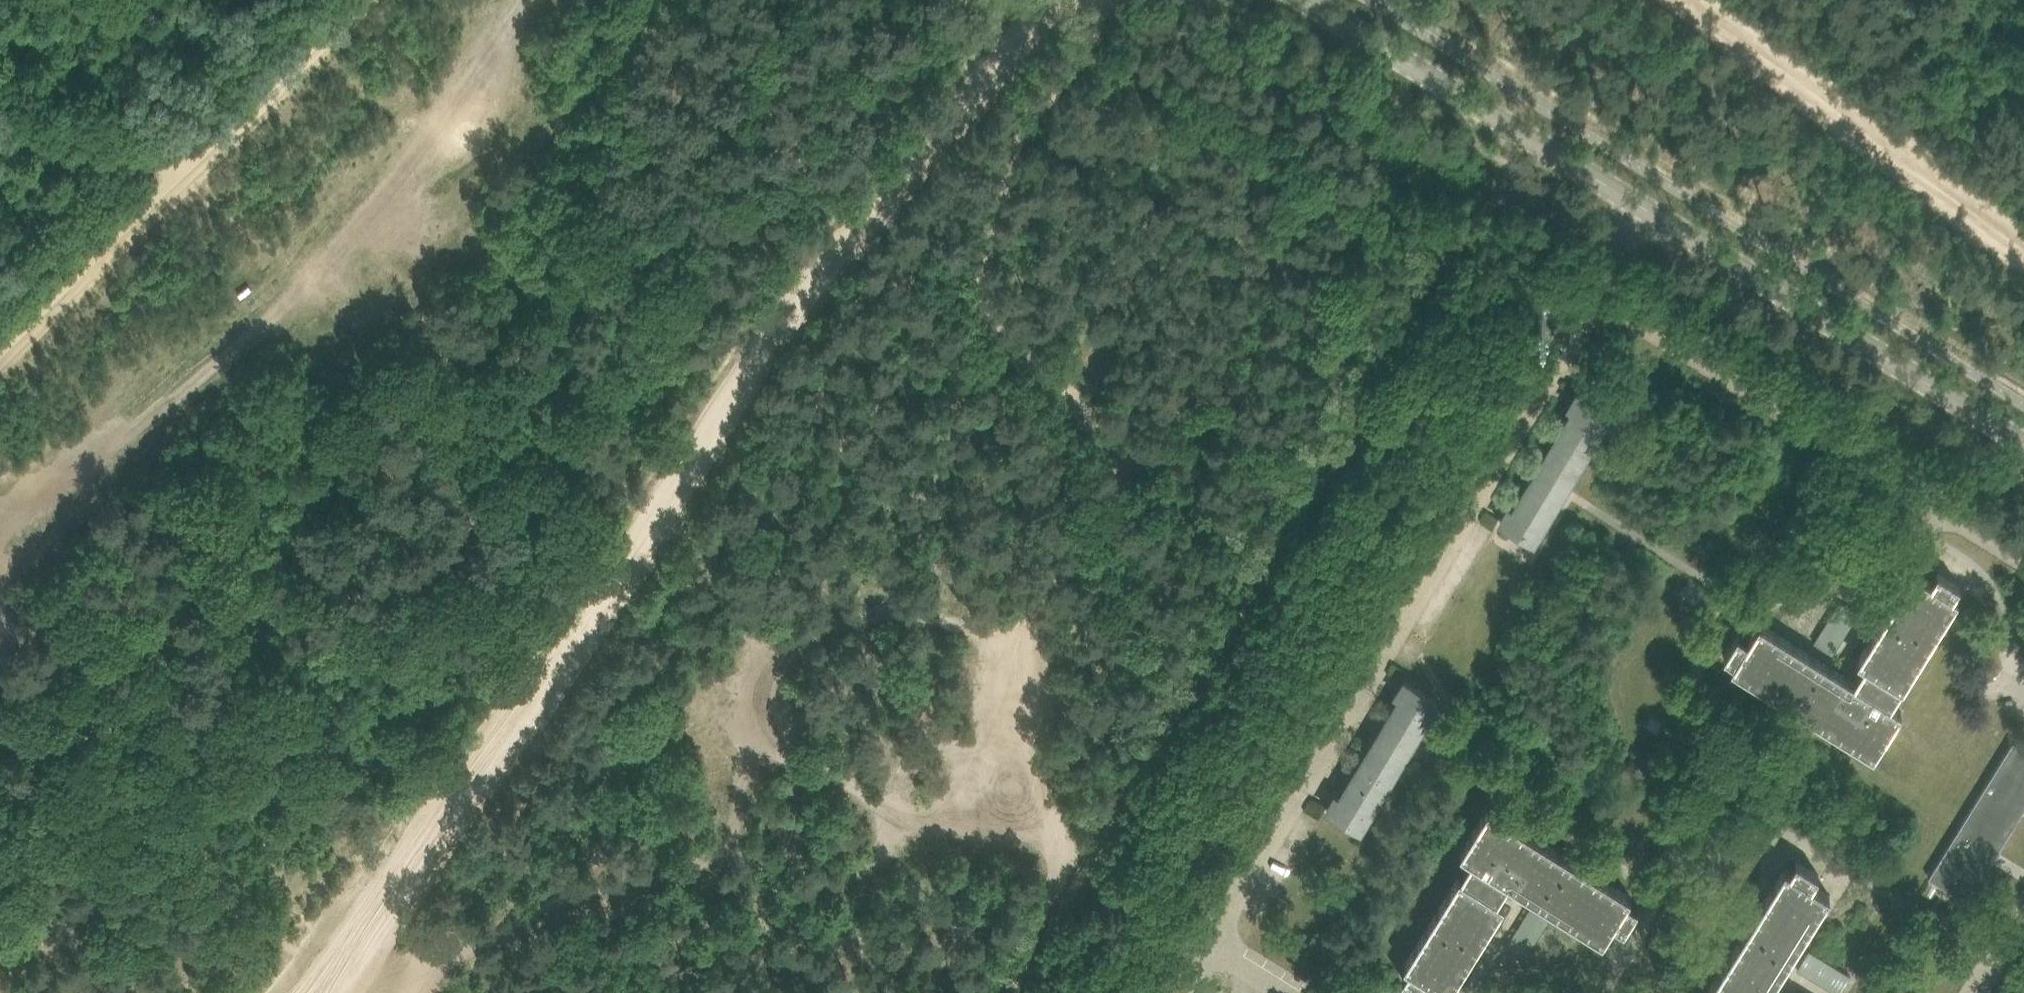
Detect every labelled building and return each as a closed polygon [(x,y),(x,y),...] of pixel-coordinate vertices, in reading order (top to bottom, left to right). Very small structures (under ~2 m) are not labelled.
[(1500,521),(1534,541),(1611,412),(1578,392),(1576,396),(1579,398),(1575,405),(1572,403),(1570,407),(1573,410),(1513,509),(1509,507),(1507,511),(1510,513),(1506,519),(1503,517),(1500,521)] [(1508,539),(1513,542),(1532,553),(1535,547),(1511,533),(1508,539)] [(1735,662),(1732,667),(1874,756),(1902,711),(1891,704),(1901,687),(1903,688),(1958,598),(1954,595),(1960,585),(1938,571),(1931,582),(1914,571),(1858,660),(1865,664),(1854,681),(1759,622),(1746,645),(1735,638),(1724,656),(1735,662)] [(1814,642),(1833,654),(1859,613),(1840,601),(1814,642)] [(1327,809),(1360,829),(1438,700),(1405,680),(1403,684),(1406,686),(1402,693),(1399,691),(1396,695),(1400,697),(1340,797),(1336,794),(1334,798),(1337,800),(1333,807),(1330,805),(1327,809)] [(1646,725),(1657,731),(1662,722),(1651,716),(1646,725)] [(2021,813),(2018,811),(2023,802),(2023,747),(2013,741),(1929,877),(1967,900),(1991,862),(1988,860),(1994,849),(1998,851),(2021,813)] [(1628,901),(1631,896),(1489,807),(1461,852),(1472,858),(1461,876),(1460,875),(1405,965),(1409,968),(1403,978),(1425,992),(1432,981),(1449,992),(1505,903),(1498,899),(1509,882),(1603,941),(1614,923),(1625,929),(1639,907),(1628,901)] [(1771,990),(1831,895),(1813,884),(1819,874),(1797,860),(1790,870),(1786,867),(1708,992),(1776,992),(1771,990)] [(1505,948),(1524,960),(1550,919),(1530,907),(1505,948)] [(1837,992),(1840,992),(1851,975),(1810,949),(1798,969),(1837,992)]
